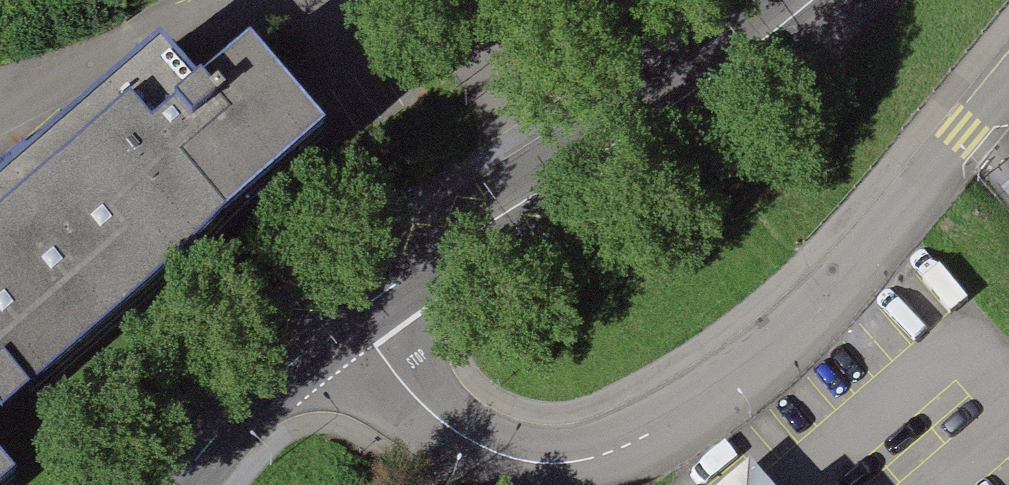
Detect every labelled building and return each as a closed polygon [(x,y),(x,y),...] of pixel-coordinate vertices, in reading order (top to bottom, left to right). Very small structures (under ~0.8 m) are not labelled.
[(12,451),(368,153),(285,54),(224,105),(193,68),(0,229),(0,484),(40,484),(12,451)]
